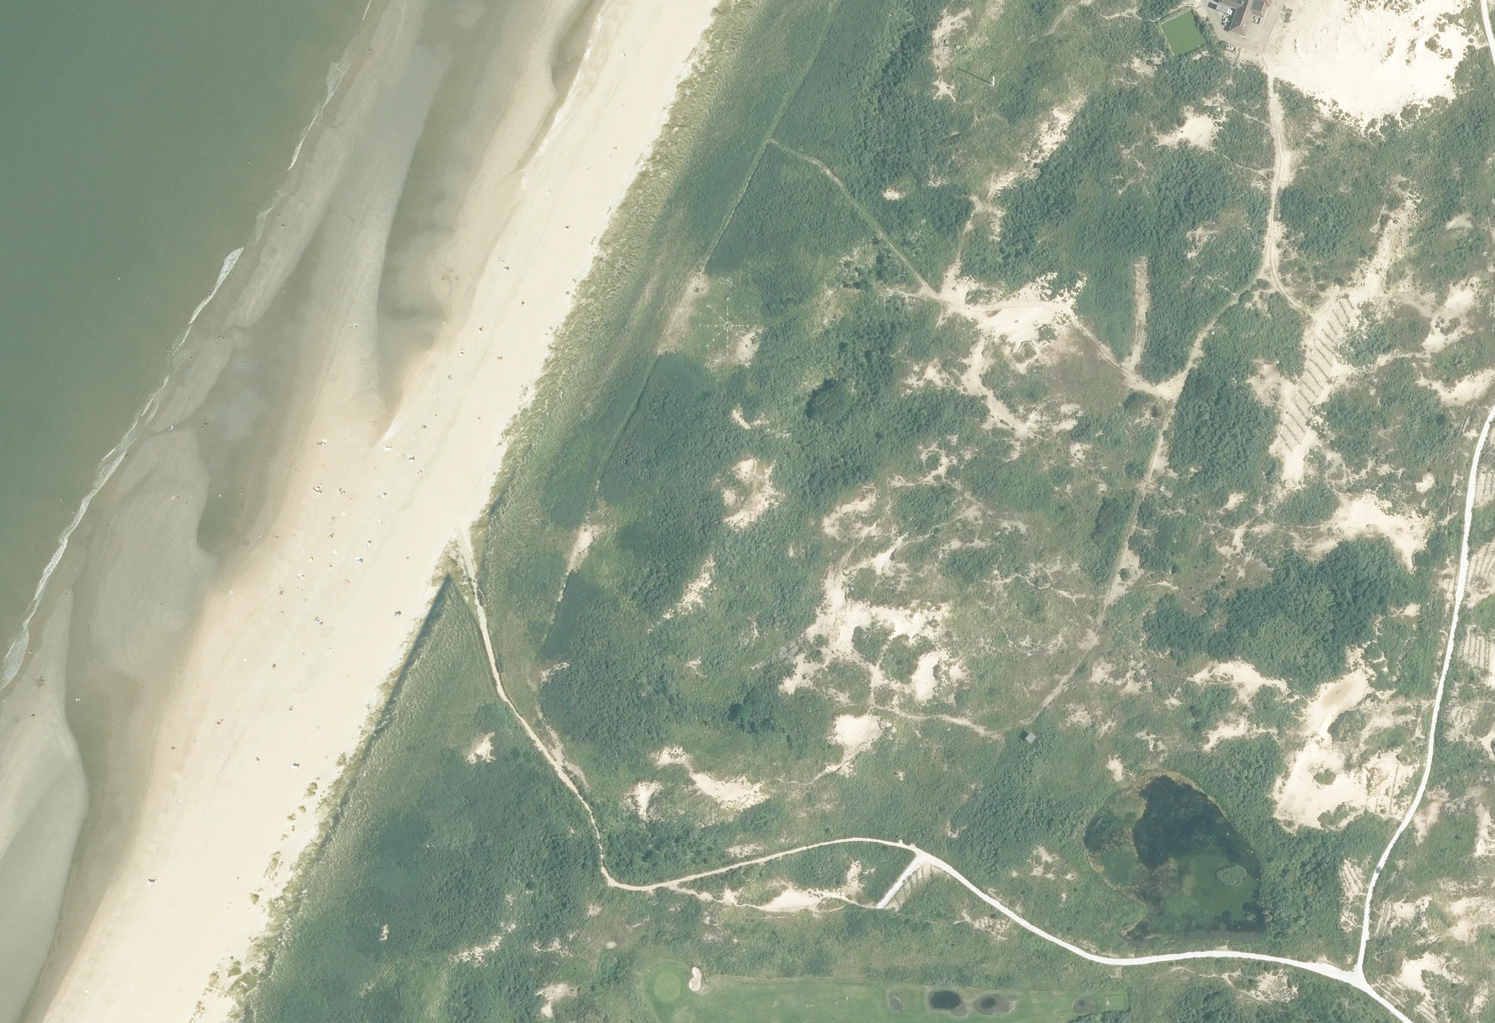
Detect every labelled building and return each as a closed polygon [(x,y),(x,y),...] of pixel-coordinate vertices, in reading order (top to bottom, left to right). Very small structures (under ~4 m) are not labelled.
[(1239,9),(1233,26),(1239,28),(1237,34),(1243,36),(1250,14),(1262,18),(1266,6),(1269,7),(1272,0),(1220,0),(1219,3),(1239,9)] [(1035,737),(1029,732),(1024,739),(1029,744),(1035,737)]
